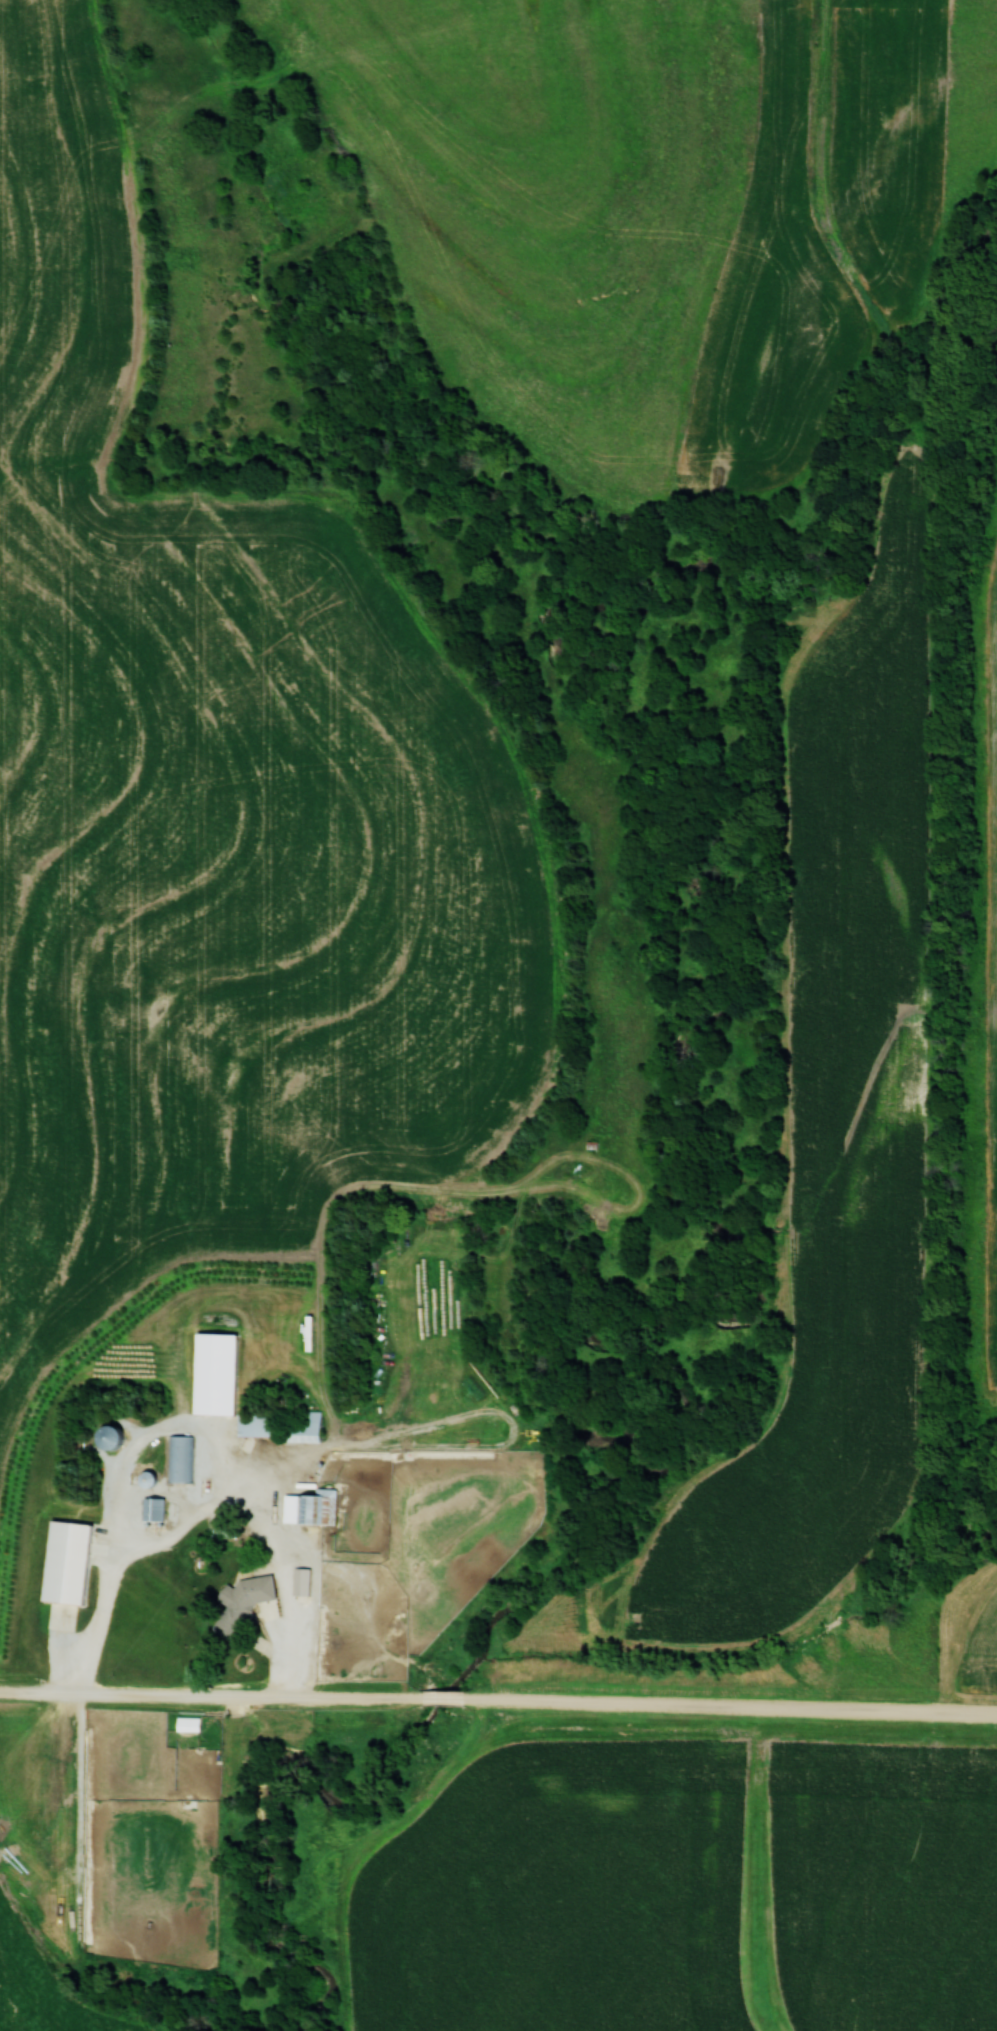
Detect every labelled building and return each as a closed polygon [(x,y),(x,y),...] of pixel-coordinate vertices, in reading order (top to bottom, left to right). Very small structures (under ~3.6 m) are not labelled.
[(192,1331),(190,1413),(231,1414),(233,1332),(192,1331)] [(280,1442),(318,1442),(318,1410),(280,1410),(280,1442)] [(271,1435),(271,1412),(234,1412),(234,1435),(271,1435)] [(93,1446),(116,1446),(116,1424),(93,1424),(93,1446)] [(167,1481),(192,1481),(192,1434),(167,1434),(167,1481)] [(150,1485),(149,1470),(136,1471),(138,1486),(150,1485)] [(280,1522),(333,1524),(334,1488),(314,1488),(313,1494),(281,1493),(280,1522)] [(163,1496),(140,1496),(140,1519),(163,1519),(163,1496)] [(80,1605),(89,1523),(47,1518),(37,1600),(80,1605)] [(308,1594),(308,1567),(291,1567),(291,1594),(308,1594)] [(273,1598),(270,1575),(214,1583),(221,1633),(236,1631),(234,1619),(246,1618),(243,1603),(273,1598)]
